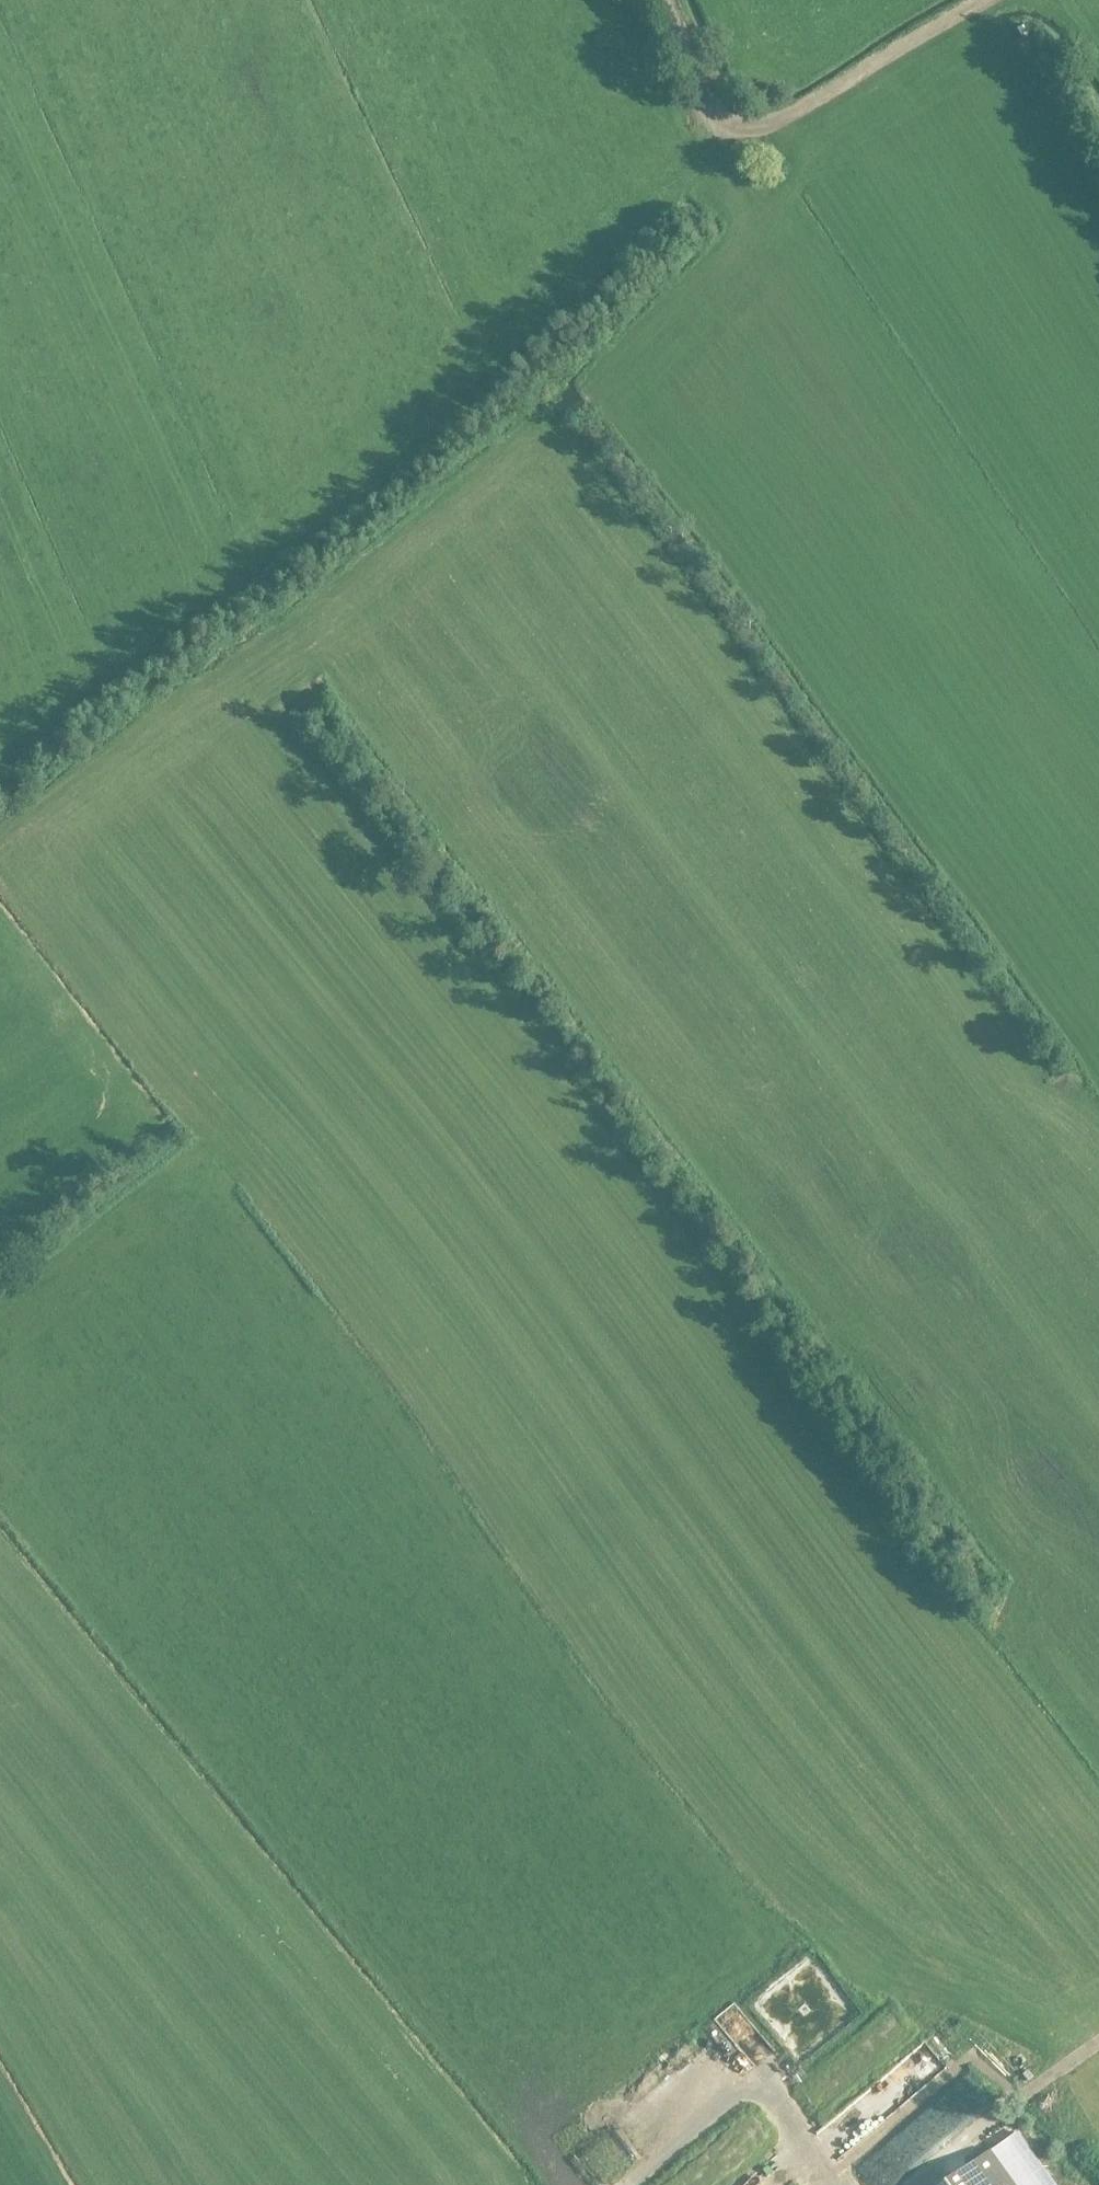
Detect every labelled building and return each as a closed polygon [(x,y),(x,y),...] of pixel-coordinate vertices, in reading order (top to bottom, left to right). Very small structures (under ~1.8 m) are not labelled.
[(992,2150),(943,2184),(1017,2184),(992,2150)]
